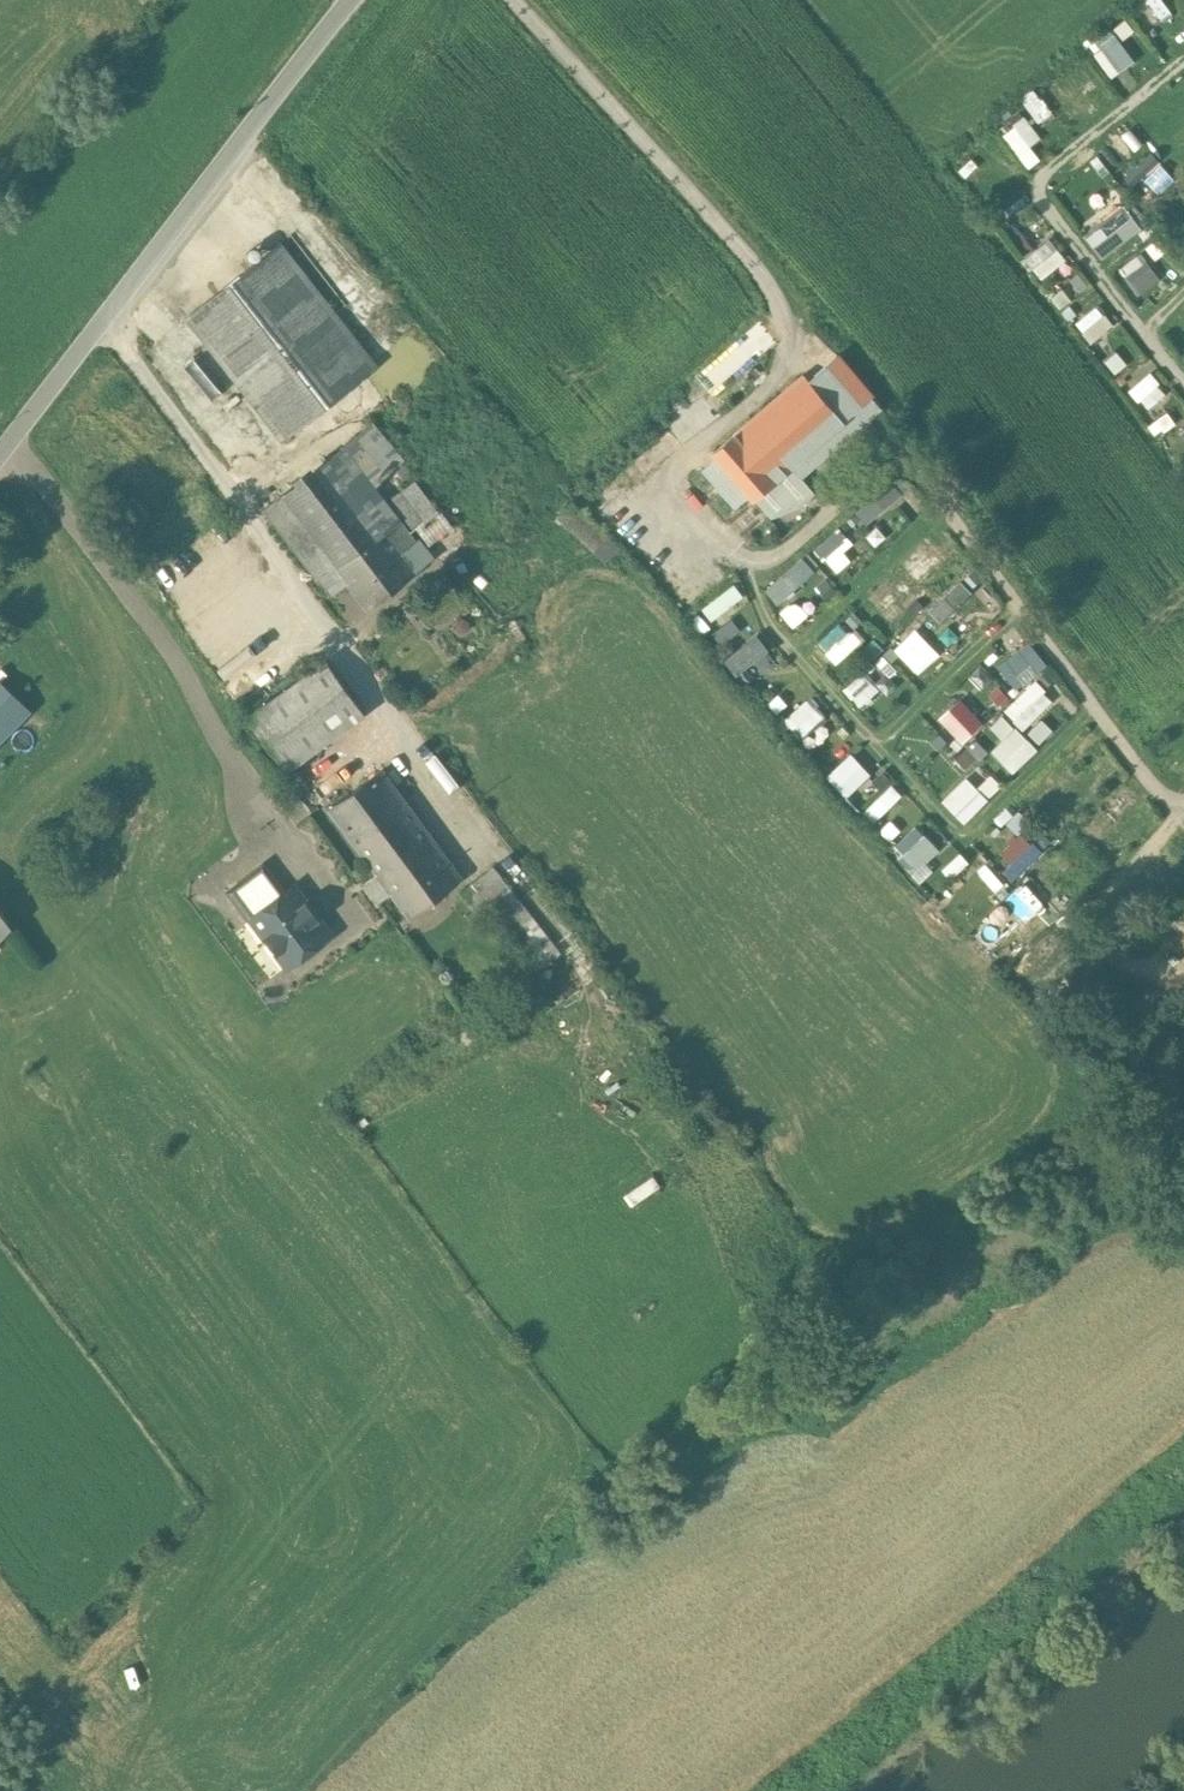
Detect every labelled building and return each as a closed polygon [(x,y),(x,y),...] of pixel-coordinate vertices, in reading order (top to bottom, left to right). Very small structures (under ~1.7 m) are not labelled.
[(1115,31),(1090,45),(1108,75),(1133,60),(1115,31)] [(1029,143),(1039,136),(1024,115),(1000,131),(1025,167),(1039,158),(1029,143)] [(1076,217),(1084,210),(1064,186),(1055,193),(1076,217)] [(197,306),(291,430),(386,358),(292,234),(197,306)] [(1036,276),(1063,260),(1049,236),(1021,252),(1036,276)] [(1142,249),(1116,264),(1133,294),(1159,280),(1142,249)] [(1095,302),(1073,321),(1090,341),(1112,322),(1095,302)] [(882,400),(838,346),(719,444),(733,462),(718,475),(739,500),(754,488),(757,491),(765,484),(781,504),(813,478),(803,466),(882,400)] [(1150,370),(1130,386),(1145,406),(1166,390),(1150,370)] [(412,453),(382,412),(274,491),(344,586),(358,576),(376,601),(446,550),(426,522),(451,504),(426,470),(401,489),(388,471),(412,453)] [(866,521),(899,489),(886,476),(853,508),(866,521)] [(850,560),(842,547),(850,543),(839,525),(813,540),(831,571),(850,560)] [(797,552),(762,587),(777,602),(812,567),(797,552)] [(883,614),(902,596),(884,577),(865,595),(883,614)] [(797,594),(803,607),(835,592),(829,578),(797,594)] [(958,578),(927,607),(939,621),(970,591),(958,578)] [(711,620),(744,595),(733,580),(699,605),(711,620)] [(794,597),(779,610),(792,625),(807,612),(794,597)] [(709,637),(722,647),(739,625),(727,615),(709,637)] [(829,659),(855,643),(841,621),(816,637),(829,659)] [(892,645),(917,672),(939,653),(915,626),(892,645)] [(720,657),(743,686),(776,659),(752,630),(720,657)] [(1023,639),(990,668),(1011,691),(1043,661),(1023,639)] [(375,703),(333,647),(260,701),(301,757),(375,703)] [(26,651),(0,679),(0,709),(3,712),(44,668),(26,651)] [(841,688),(861,706),(879,685),(859,668),(841,688)] [(1022,728),(1052,696),(1031,677),(1001,708),(1022,728)] [(781,717),(801,735),(824,710),(804,692),(781,717)] [(957,694),(935,715),(959,740),(981,719),(957,694)] [(1001,737),(990,747),(1010,769),(1035,747),(1003,710),(988,723),(1001,737)] [(955,755),(965,768),(987,750),(977,738),(955,755)] [(847,750),(822,773),(842,796),(867,772),(847,750)] [(382,762),(326,803),(374,867),(362,875),(378,896),(390,887),(409,913),(464,872),(382,762)] [(977,782),(989,796),(1002,785),(990,771),(977,782)] [(962,822),(988,798),(965,774),(939,799),(962,822)] [(858,808),(869,820),(900,794),(889,781),(858,808)] [(916,880),(930,869),(923,859),(937,848),(916,822),(888,844),(916,880)] [(950,878),(968,861),(958,850),(940,867),(950,878)] [(518,876),(502,855),(468,881),(484,902),(518,876)] [(323,931),(267,861),(223,895),(279,966),(323,931)] [(1001,919),(1008,912),(994,900),(968,932),(990,950),(1010,926),(1001,919)] [(14,927),(0,908),(0,941),(14,927)] [(26,975),(23,965),(0,975),(0,980),(2,985),(26,975)] [(650,1173),(622,1192),(629,1202),(657,1184),(650,1173)]
